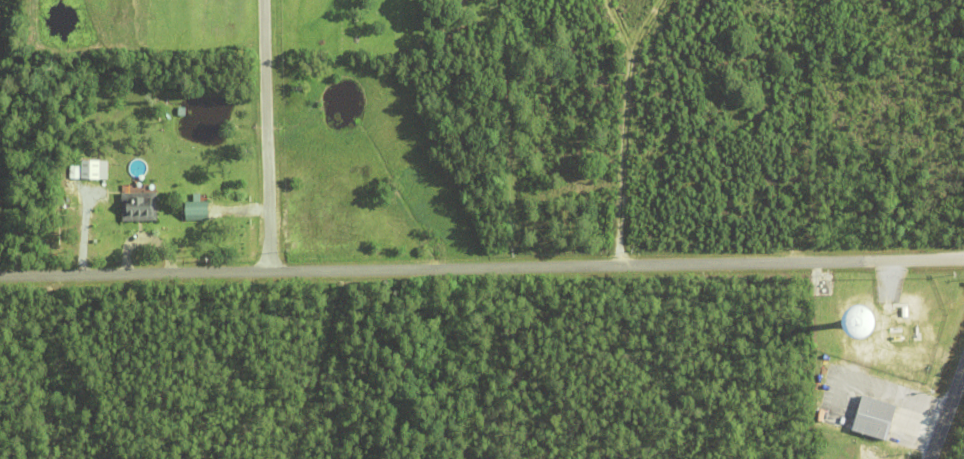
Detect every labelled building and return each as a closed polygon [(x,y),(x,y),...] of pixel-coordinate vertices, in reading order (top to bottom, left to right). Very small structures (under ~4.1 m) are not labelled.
[(81,178),(82,159),(108,160),(108,179),(81,178)] [(121,192),(157,191),(157,220),(122,221),(121,192)] [(209,201),(209,219),(186,220),(185,201),(193,201),(193,193),(201,193),(201,201),(209,201)] [(852,429),(863,394),(897,405),(886,440),(852,429)]
